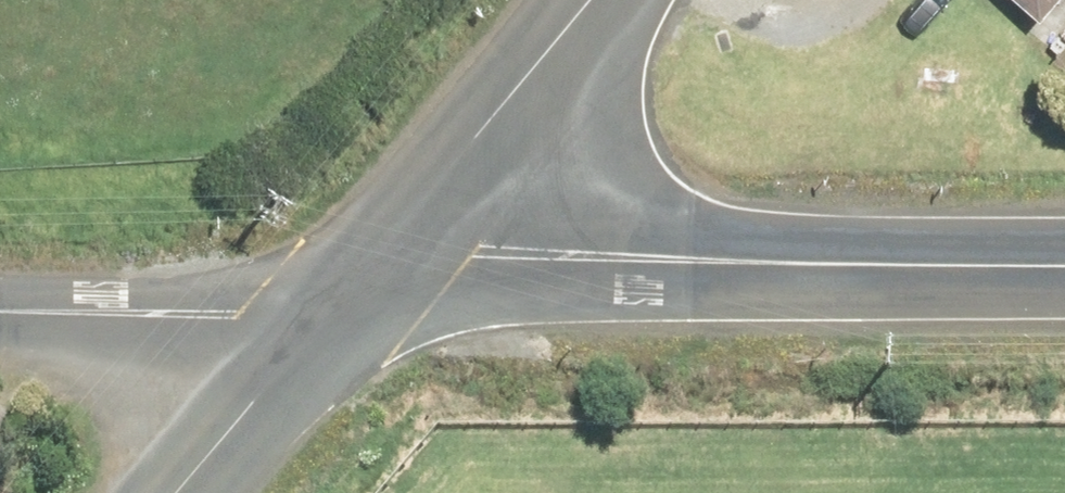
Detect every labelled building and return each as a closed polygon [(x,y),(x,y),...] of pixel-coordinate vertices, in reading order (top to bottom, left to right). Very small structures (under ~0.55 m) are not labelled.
[(1029,8),(1043,20),(1060,0),(1020,0),(1029,8)]
